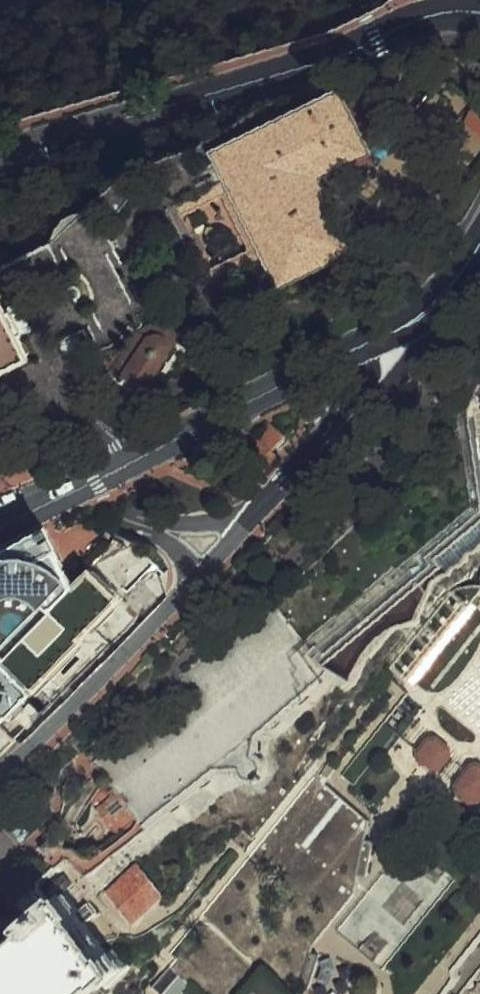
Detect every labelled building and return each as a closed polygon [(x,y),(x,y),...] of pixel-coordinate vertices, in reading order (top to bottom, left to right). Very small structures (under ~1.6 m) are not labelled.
[(416,8),(436,0),(414,0),(416,8)] [(365,156),(335,97),(208,160),(276,296),(344,262),(305,185),(365,156)] [(23,354),(0,309),(0,366),(23,354)] [(187,336),(157,316),(115,376),(144,396),(187,336)] [(471,406),(479,448),(479,396),(471,406)] [(242,465),(252,478),(275,459),(266,447),(242,465)] [(0,548),(0,648),(110,538),(80,508),(0,548)] [(116,602),(87,572),(3,654),(32,684),(116,602)] [(167,993),(445,993),(479,951),(479,735),(430,695),(461,656),(479,632),(479,586),(457,588),(142,861),(169,895),(176,916),(178,958),(156,984),(167,993)] [(48,709),(0,661),(0,756),(48,709)] [(103,893),(131,925),(165,896),(137,864),(103,893)] [(2,877),(0,879),(0,894),(9,886),(2,877)] [(114,960),(53,891),(43,899),(35,907),(0,937),(0,993),(75,993),(114,960)]
